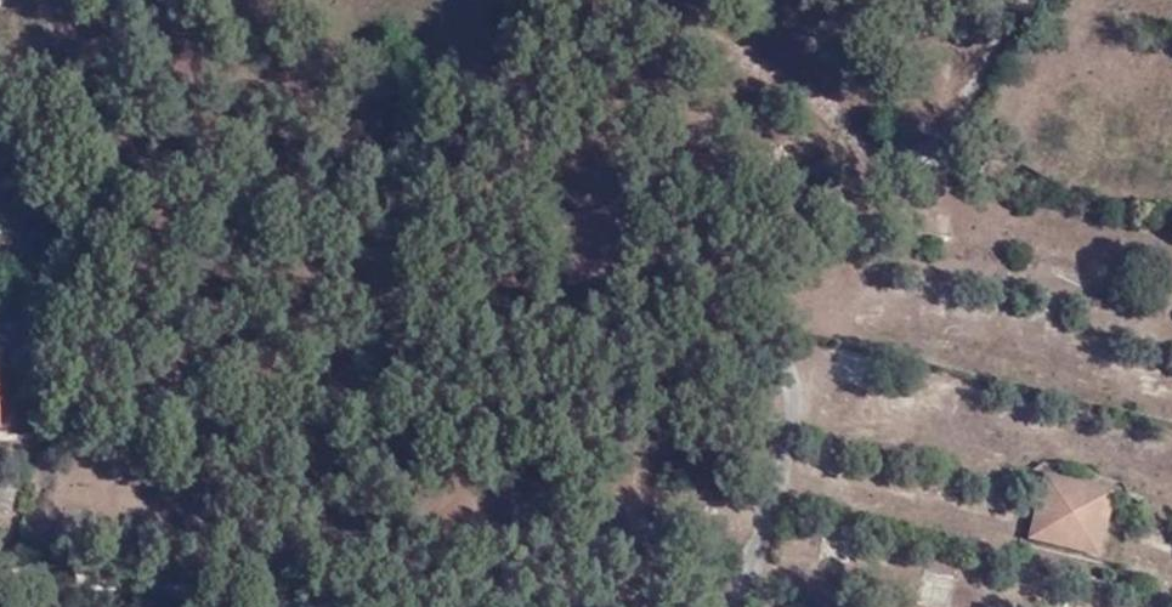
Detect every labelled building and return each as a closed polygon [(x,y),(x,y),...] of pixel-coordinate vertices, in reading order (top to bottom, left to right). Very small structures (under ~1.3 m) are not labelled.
[(1116,482),(1048,465),(1032,529),(1100,546),(1116,482)] [(0,476),(0,500),(22,504),(26,481),(0,476)]
